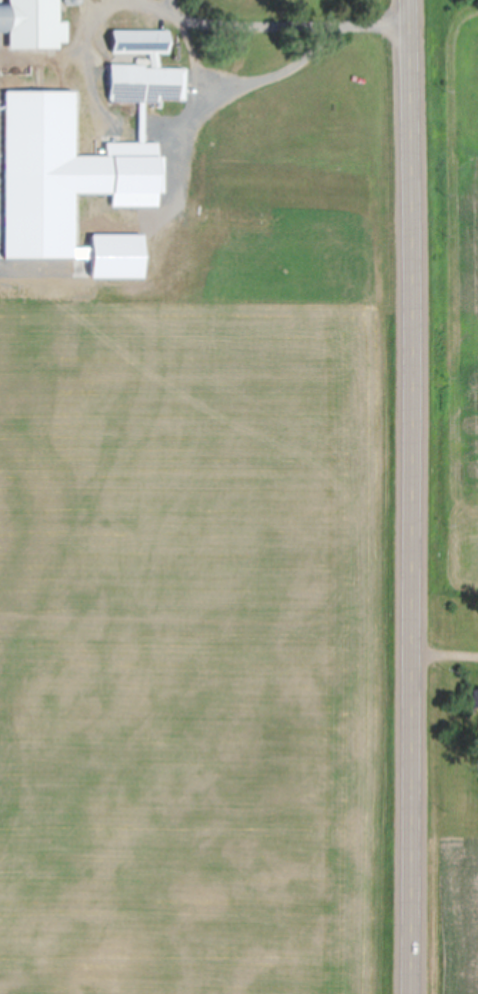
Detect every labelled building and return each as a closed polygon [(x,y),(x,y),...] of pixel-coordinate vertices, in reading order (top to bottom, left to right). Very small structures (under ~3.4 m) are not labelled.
[(9,2),(0,2),(0,31),(9,31),(9,2)] [(161,113),(111,112),(111,100),(185,101),(185,68),(158,68),(159,51),(168,51),(168,31),(112,30),(112,52),(149,52),(149,65),(110,64),(109,85),(92,84),(91,113),(0,111),(0,145),(160,149),(161,113)]
